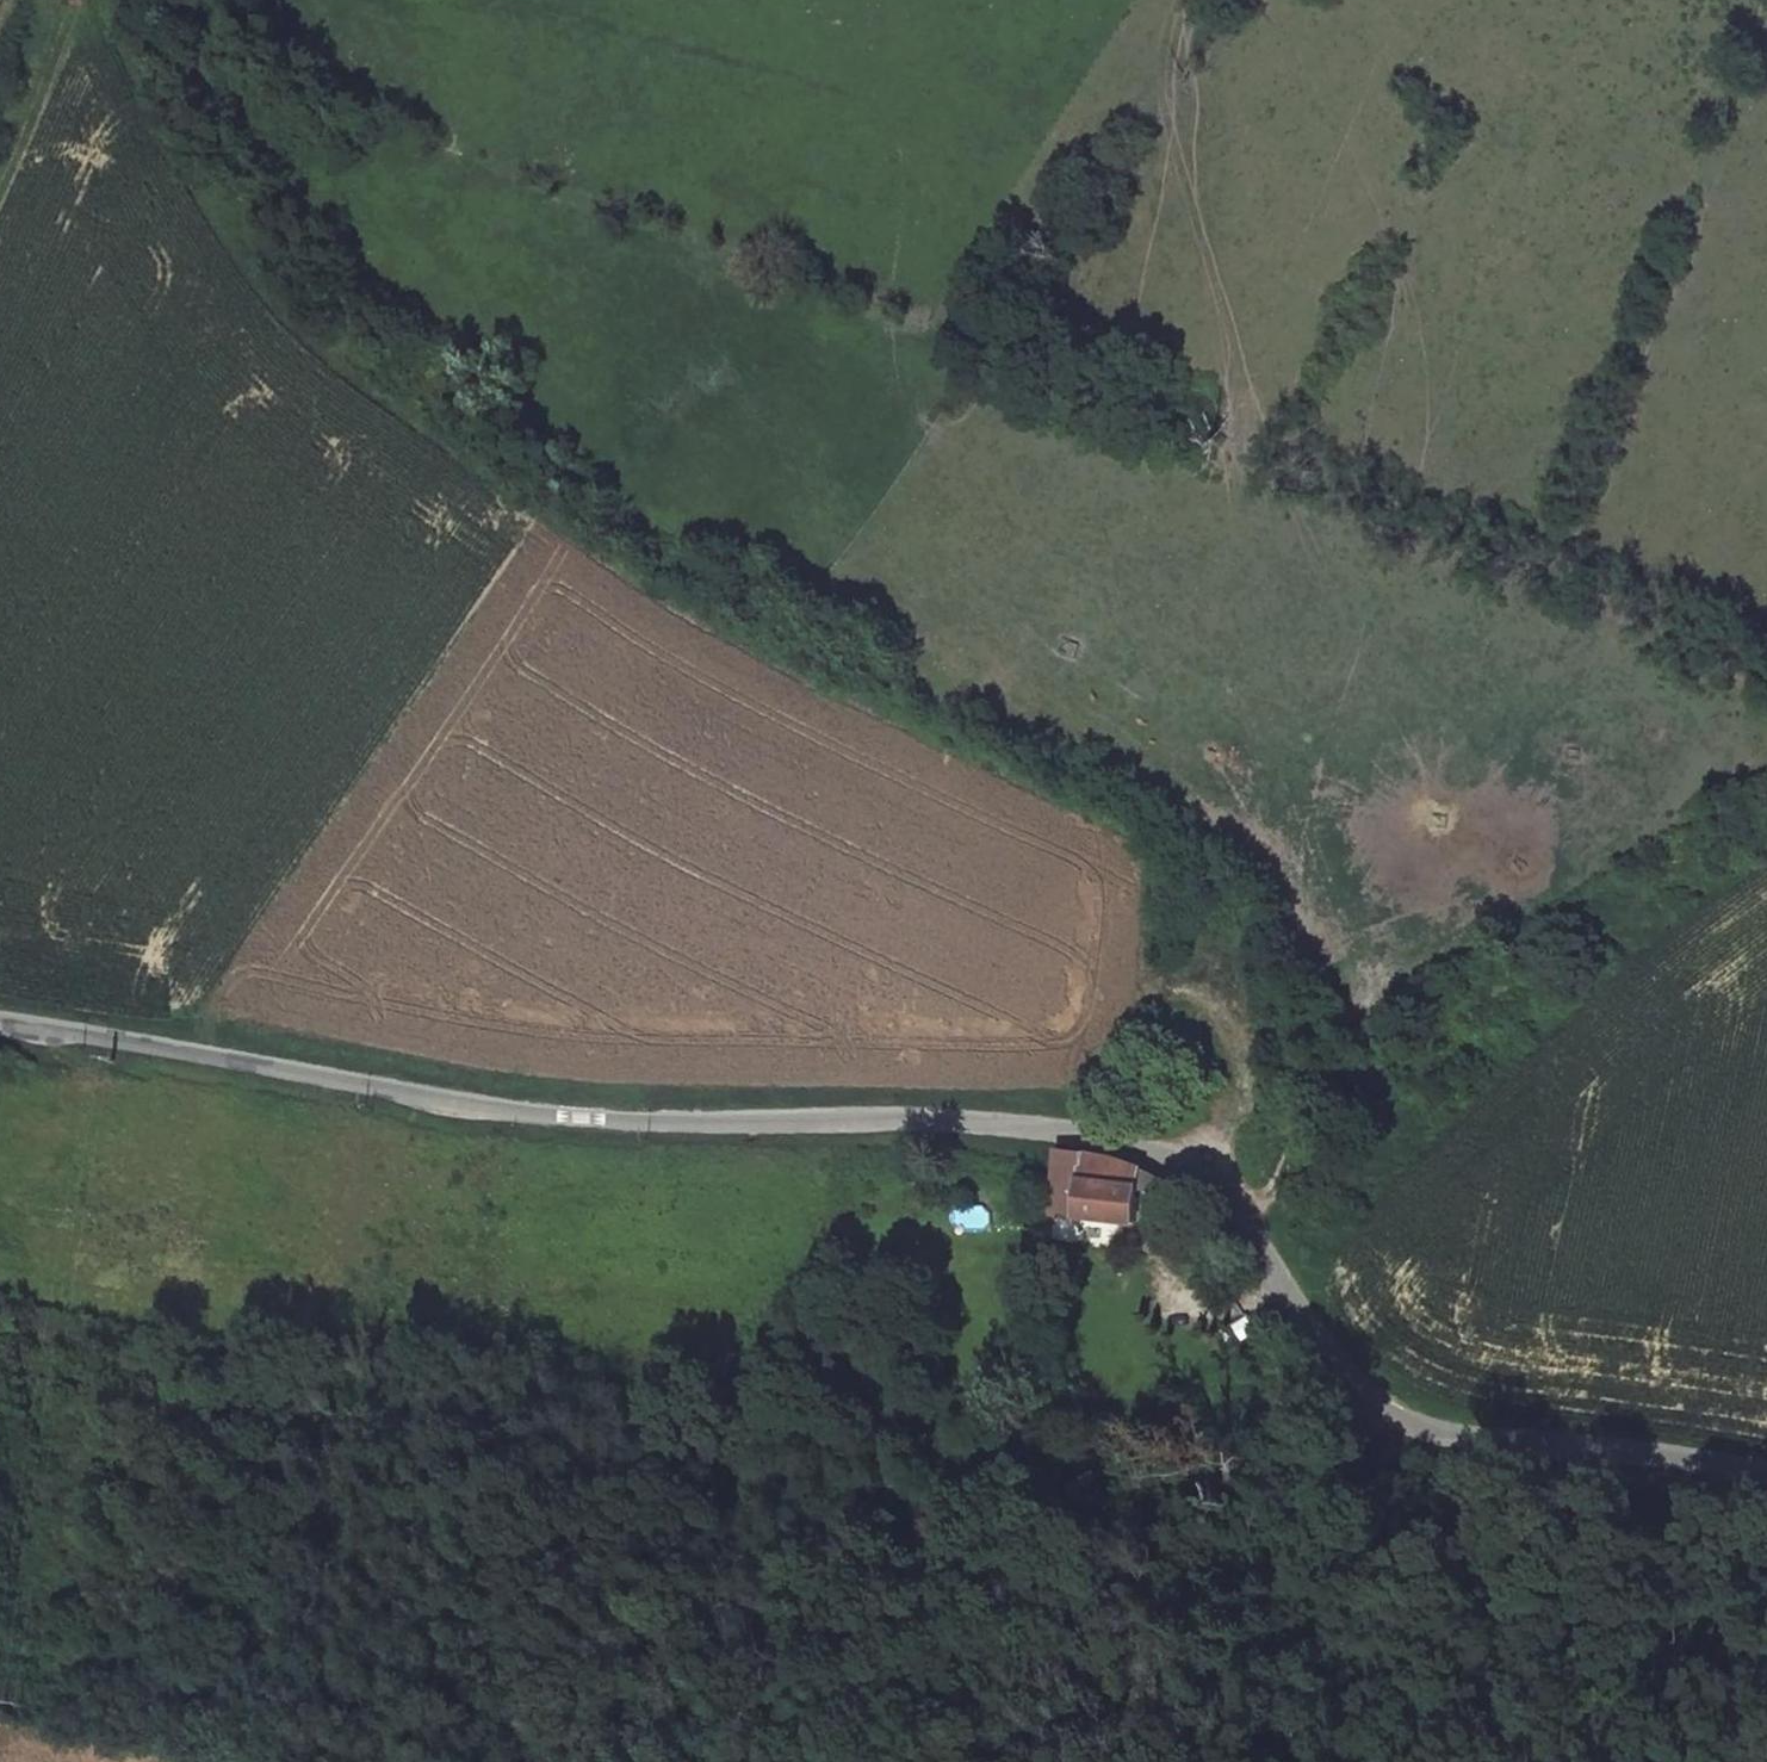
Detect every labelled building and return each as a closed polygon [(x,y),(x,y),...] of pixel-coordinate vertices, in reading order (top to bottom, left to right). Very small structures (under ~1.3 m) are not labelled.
[(1079,1218),(1085,1154),(1059,1150),(1054,1216),(1079,1218)] [(1140,1192),(1143,1170),(1115,1160),(1085,1154),(1079,1218),(1135,1224),(1140,1192)] [(1163,1183),(1164,1181),(1143,1170),(1140,1192),(1152,1193),(1163,1183)]
